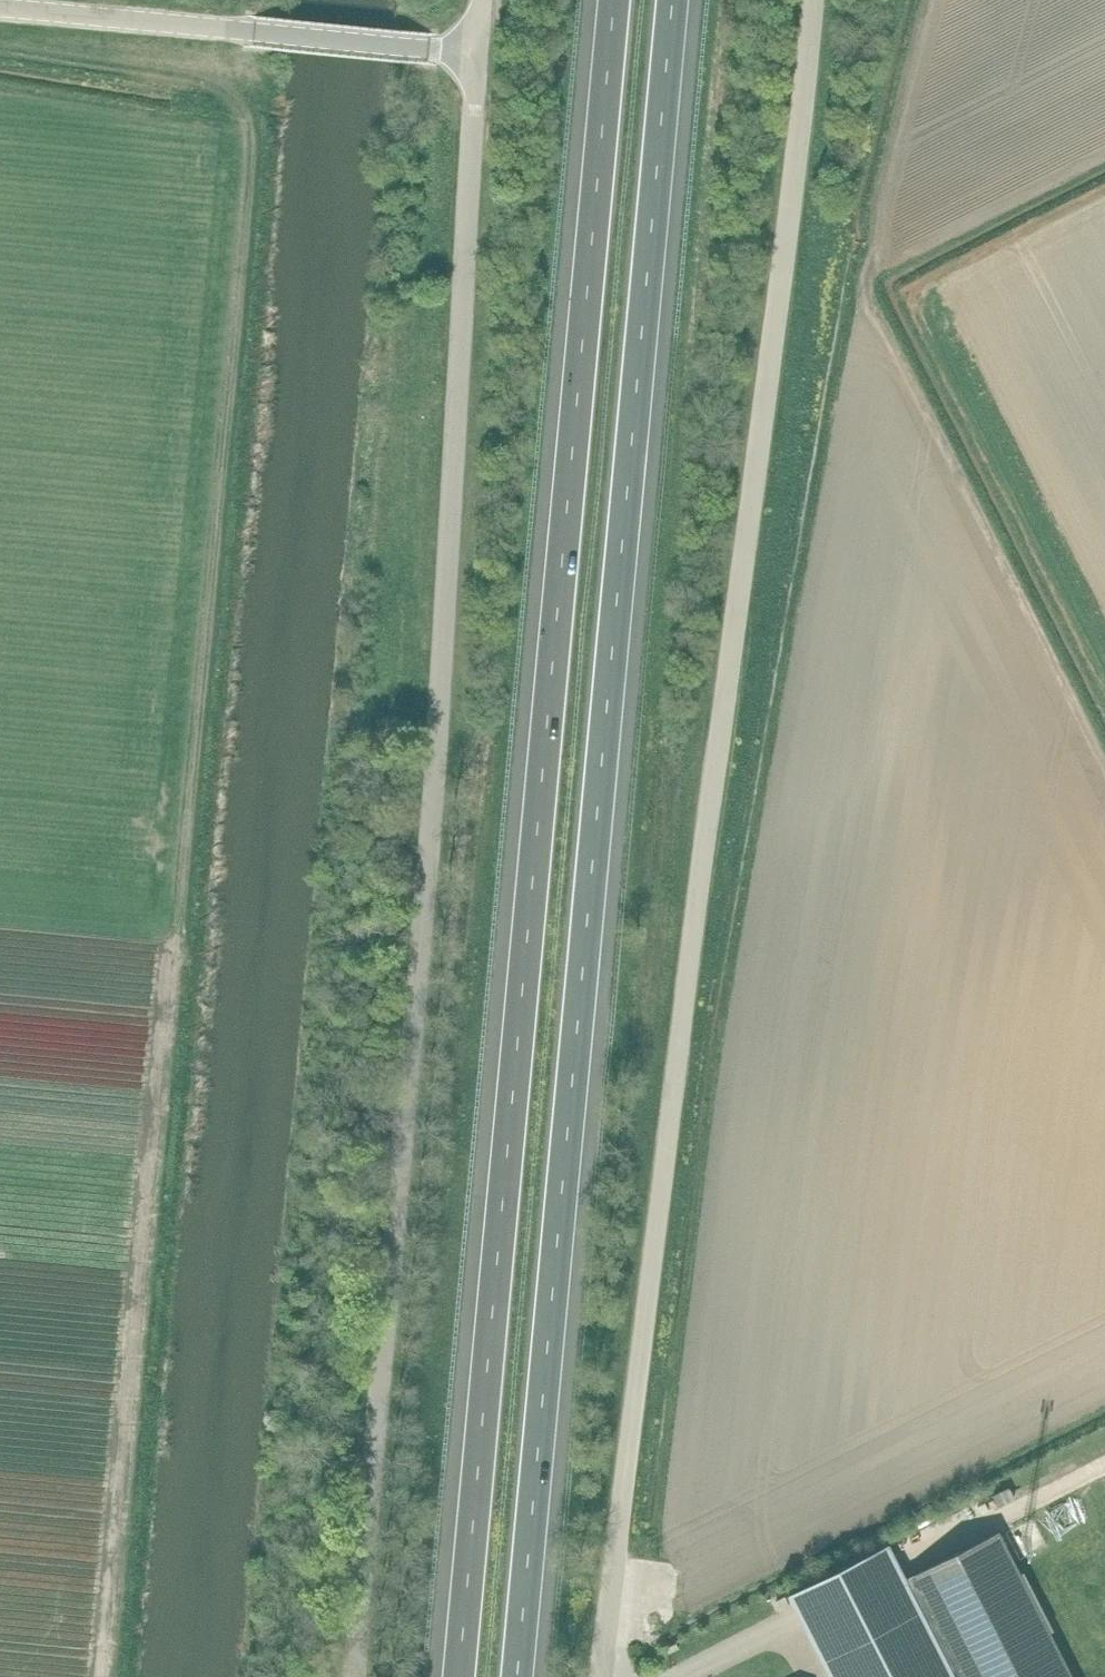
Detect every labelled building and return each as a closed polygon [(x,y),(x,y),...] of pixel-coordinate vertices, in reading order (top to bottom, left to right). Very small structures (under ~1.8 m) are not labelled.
[(1009,1487),(994,1495),(999,1505),(1014,1498),(1009,1487)] [(1074,1518),(1067,1498),(1056,1502),(1063,1522),(1074,1518)] [(1058,1526),(1045,1500),(1022,1512),(1035,1538),(1058,1526)] [(832,1676),(1073,1676),(999,1531),(906,1579),(889,1544),(790,1594),(832,1676)]
